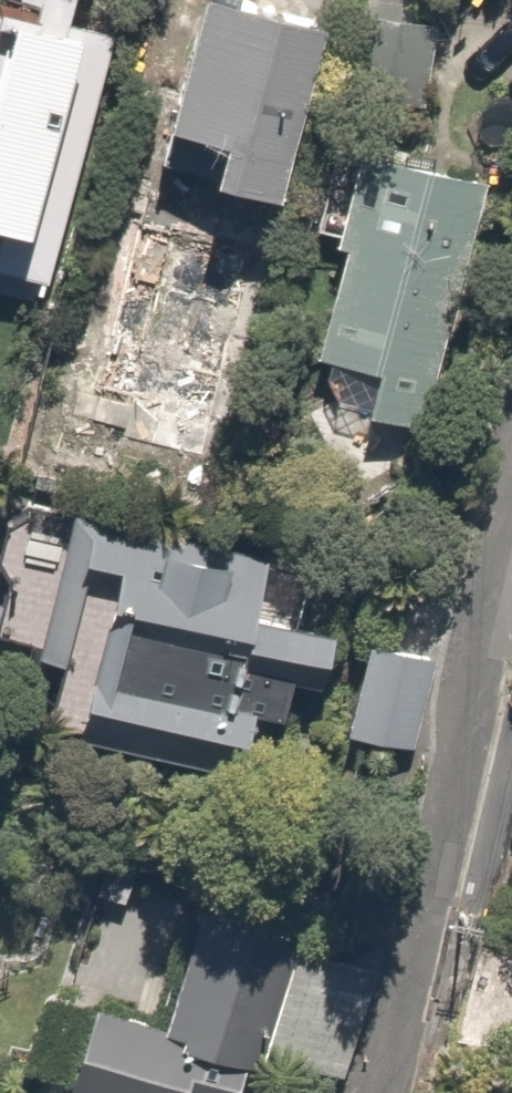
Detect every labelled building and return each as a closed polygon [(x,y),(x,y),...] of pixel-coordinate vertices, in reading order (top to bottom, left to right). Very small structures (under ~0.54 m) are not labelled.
[(437,18),(366,4),(349,93),(420,107),(437,18)] [(0,11),(0,274),(47,287),(113,42),(0,11)] [(140,447),(211,463),(296,92),(218,74),(210,111),(129,93),(62,389),(149,409),(140,447)] [(486,166),(361,139),(304,399),(429,426),(486,166)] [(70,496),(62,520),(0,501),(0,644),(72,666),(58,713),(234,767),(261,678),(316,695),(334,638),(251,613),(268,557),(70,496)] [(447,633),(369,614),(340,735),(418,754),(447,633)] [(86,999),(61,1092),(248,1092),(295,920),(180,889),(146,1015),(86,999)]
